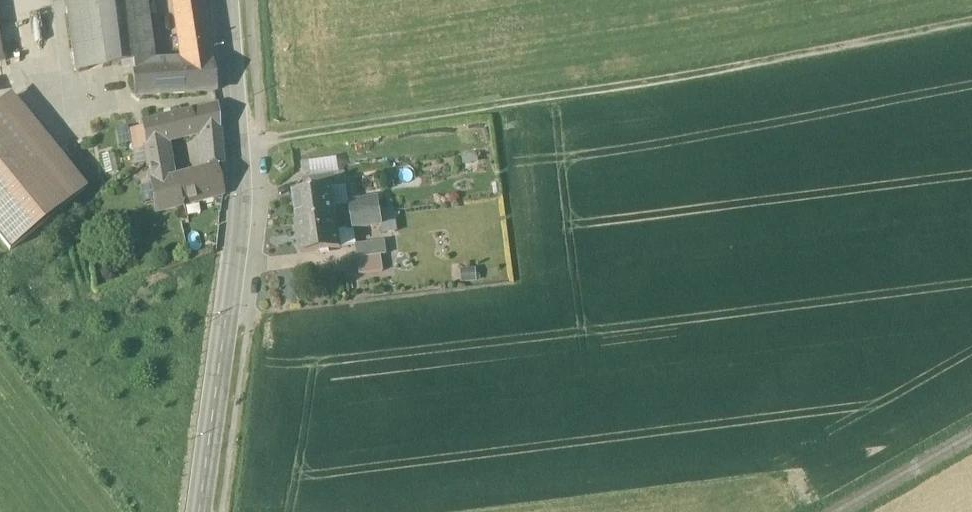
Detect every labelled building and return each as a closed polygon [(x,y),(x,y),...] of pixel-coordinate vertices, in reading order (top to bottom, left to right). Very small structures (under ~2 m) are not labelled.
[(76,72),(106,68),(94,0),(69,0),(76,72)] [(106,68),(133,63),(151,60),(140,0),(94,0),(106,68)] [(208,2),(173,8),(182,57),(216,51),(208,2)] [(182,57),(151,60),(133,63),(137,97),(220,91),(216,51),(182,57)] [(218,106),(143,124),(143,128),(146,147),(164,142),(198,134),(219,129),(218,106)] [(0,109),(0,239),(10,251),(74,200),(0,109)] [(143,128),(130,130),(133,150),(147,148),(146,147),(143,128)] [(219,129),(198,134),(201,153),(221,150),(219,129)] [(164,142),(146,147),(147,148),(152,183),(169,178),(164,142)] [(221,150),(201,153),(205,170),(216,167),(222,166),(221,150)] [(205,170),(174,178),(183,206),(224,195),(216,167),(205,170)] [(169,178),(152,183),(157,213),(183,206),(174,178),(173,178),(169,178)] [(332,189),(294,194),(298,224),(336,219),(335,209),(332,189)] [(379,200),(350,204),(351,207),(335,209),(336,219),(381,213),(379,200)] [(394,211),(381,213),(383,226),(395,224),(394,211)] [(381,213),(336,219),(338,229),(354,227),(354,230),(383,226),(381,213)] [(336,219),(298,224),(302,254),(341,249),(338,229),(336,219)] [(354,227),(338,229),(341,249),(357,246),(354,230),(354,227)] [(385,230),(360,232),(360,241),(385,240),(385,230)] [(385,242),(357,246),(359,259),(382,256),(387,255),(385,242)] [(382,256),(359,259),(361,276),(384,272),(382,256)]
